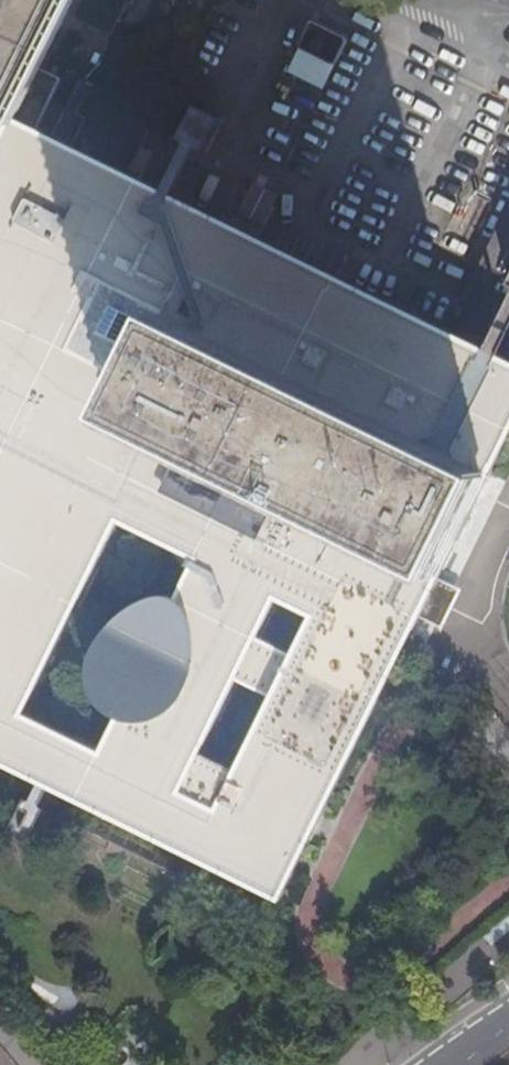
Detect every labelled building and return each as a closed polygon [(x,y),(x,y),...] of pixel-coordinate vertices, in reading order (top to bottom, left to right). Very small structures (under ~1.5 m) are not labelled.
[(13,121),(33,86),(75,0),(0,0),(0,114),(13,121)] [(348,41),(315,24),(300,50),(333,68),(348,41)] [(109,94),(81,79),(67,105),(33,86),(14,122),(77,153),(109,94)] [(149,132),(203,151),(217,113),(162,94),(149,132)] [(14,122),(0,151),(0,462),(3,464),(0,470),(0,764),(283,903),(444,576),(492,480),(508,446),(508,364),(152,190),(77,153),(14,122)]
